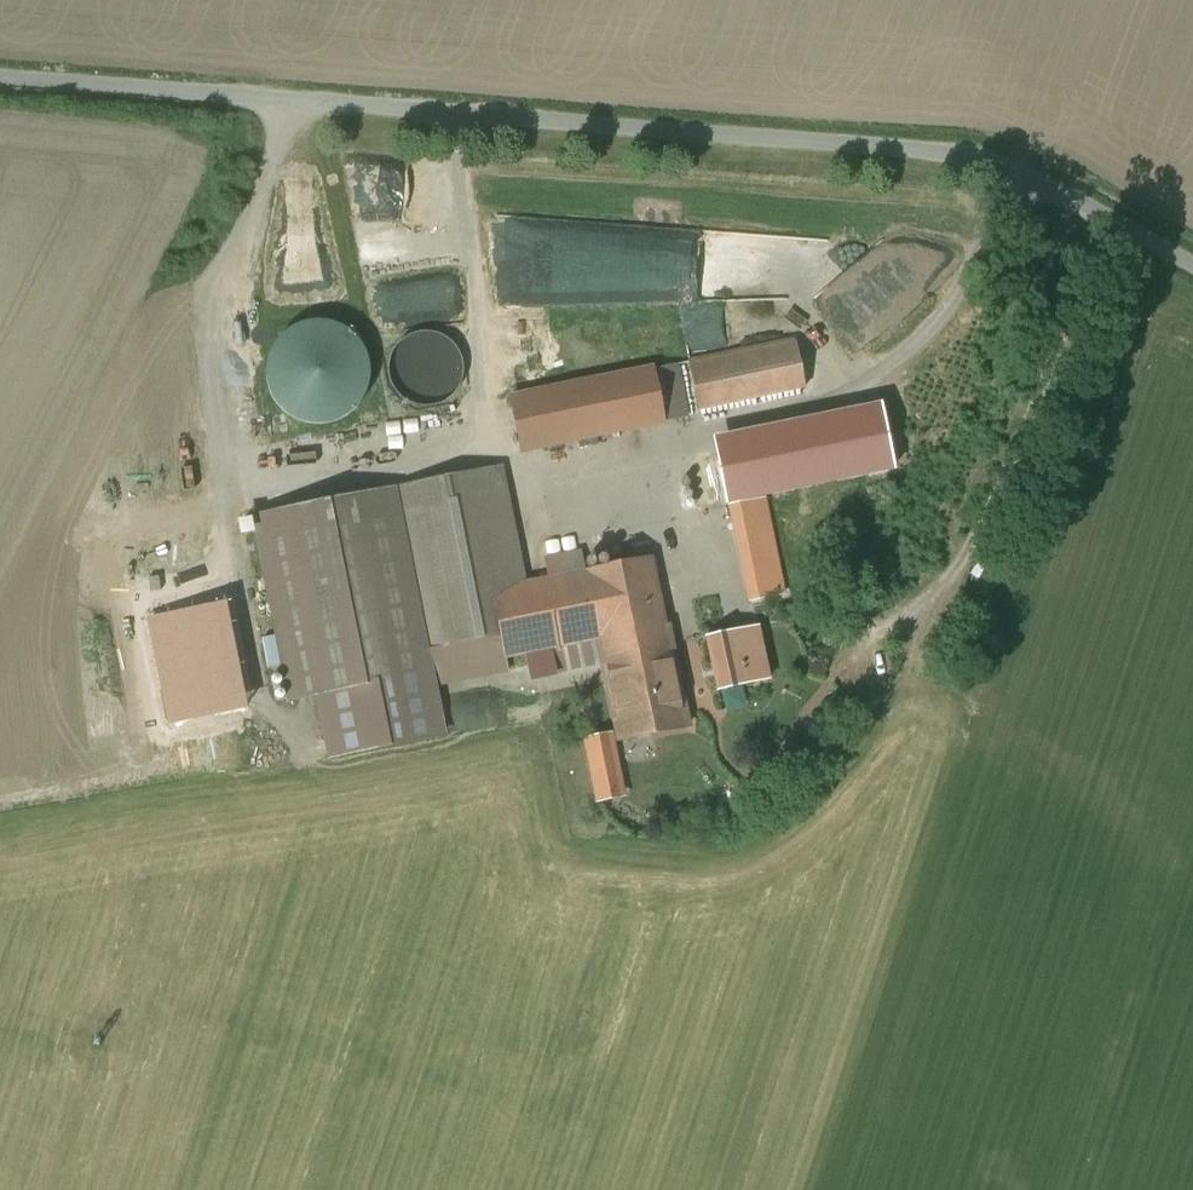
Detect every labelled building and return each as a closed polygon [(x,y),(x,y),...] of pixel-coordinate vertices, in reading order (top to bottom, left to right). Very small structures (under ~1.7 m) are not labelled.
[(287,330),(279,337),(272,345),(267,354),(264,364),(262,374),(263,385),(267,395),(272,404),(278,412),(287,419),(296,424),(306,426),(317,427),(327,426),(337,422),(346,416),(354,409),(360,401),(364,391),(367,381),(367,370),(365,360),(361,350),(355,341),(347,334),(338,328),(328,324),(318,323),(307,323),(297,326),(287,330)] [(460,382),(463,368),(460,354),(451,342),(439,334),(425,332),(411,335),(399,343),(391,355),(388,370),(392,384),(400,396),(412,403),(426,406),(441,403),(452,395),(460,382)] [(795,339),(689,361),(699,409),(768,394),(762,365),(799,357),(795,339)] [(799,357),(762,365),(768,394),(805,387),(799,357)] [(653,368),(511,398),(521,450),(664,421),(653,368)] [(783,443),(688,462),(696,505),(792,486),(783,443)] [(479,473),(417,483),(451,645),(500,635),(492,590),(525,583),(503,469),(479,473)] [(331,502),(259,526),(294,698),(429,671),(430,671),(425,650),(451,645),(417,483),(331,502)] [(765,523),(736,529),(748,586),(778,580),(765,523)] [(525,583),(492,590),(500,635),(505,657),(600,638),(667,625),(653,557),(585,570),(586,571),(525,583)] [(667,625),(600,638),(620,739),(688,726),(667,625)] [(725,625),(711,628),(712,635),(727,632),(725,625)] [(712,635),(706,637),(718,690),(768,680),(757,626),(727,632),(712,635)] [(451,645),(425,650),(430,671),(429,671),(432,684),(508,670),(505,657),(500,635),(451,645)] [(745,690),(727,690),(728,709),(746,708),(745,690)]
